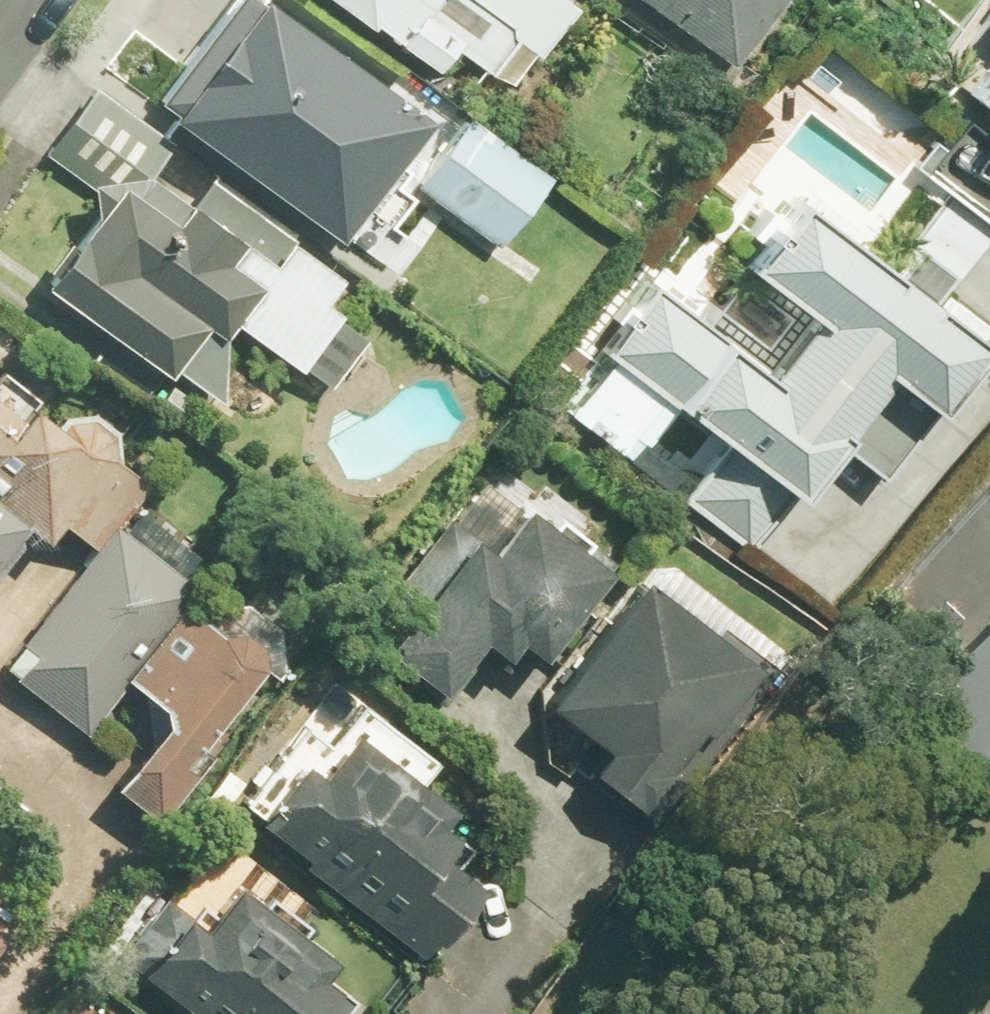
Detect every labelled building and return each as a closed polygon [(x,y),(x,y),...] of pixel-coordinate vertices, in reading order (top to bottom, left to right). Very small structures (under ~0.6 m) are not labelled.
[(385,181),(400,192),(412,175),(506,242),(555,174),(471,114),(448,146),(423,128),(439,106),(290,0),(244,0),(167,109),(346,236),(385,181)] [(437,67),(455,41),(512,82),(570,0),(343,0),(437,67)] [(738,67),(787,0),(646,0),(738,67)] [(972,92),(989,107),(989,70),(972,92)] [(206,354),(223,328),(276,365),(323,397),(362,341),(315,309),(331,285),(195,192),(181,213),(143,187),(170,147),(90,92),(41,164),(94,200),(29,295),(161,385),(149,403),(185,427),(225,368),(206,354)] [(901,255),(872,293),(776,221),(731,281),(797,331),(760,380),(650,297),(596,367),(715,457),(680,504),(749,556),(784,509),(828,452),(880,491),(927,429),(989,345),(989,322),(958,298),(989,257),(989,254),(934,211),(901,255)] [(205,646),(199,642),(164,610),(181,591),(107,526),(135,495),(97,461),(109,448),(64,409),(33,443),(0,414),(0,551),(14,535),(29,549),(54,521),(95,558),(0,665),(0,670),(73,736),(115,689),(158,727),(100,792),(141,829),(207,755),(189,738),(242,679),(243,678),(244,676),(245,674),(246,672),(246,670),(246,668),(246,666),(246,664),(246,662),(246,660),(245,658),(244,656),(244,654),(243,652),(242,650),(240,649),(239,647),(237,646),(236,645),(234,643),(232,643),(230,642),(228,641),(226,641),(224,640),(222,640),(220,640),(218,640),(216,641),(214,641),(212,642),(210,643),(208,644),(207,645),(205,646)] [(590,583),(562,561),(575,545),(540,518),(527,534),(466,487),(345,642),(428,706),(474,648),(493,663),(505,648),(527,665),(590,583)] [(640,832),(658,806),(751,672),(624,584),(531,718),(591,760),(573,785),(640,832)] [(905,702),(989,783),(989,612),(905,702)] [(409,782),(427,758),(328,684),(228,817),(423,963),(481,886),(462,872),(476,853),(440,826),(450,812),(409,782)] [(207,884),(184,913),(161,895),(114,954),(190,1013),(338,1013),(351,997),(319,972),(329,959),(296,932),(313,910),(235,848),(207,884)] [(576,921),(499,873),(413,1010),(419,1013),(517,1013),(576,921)]
